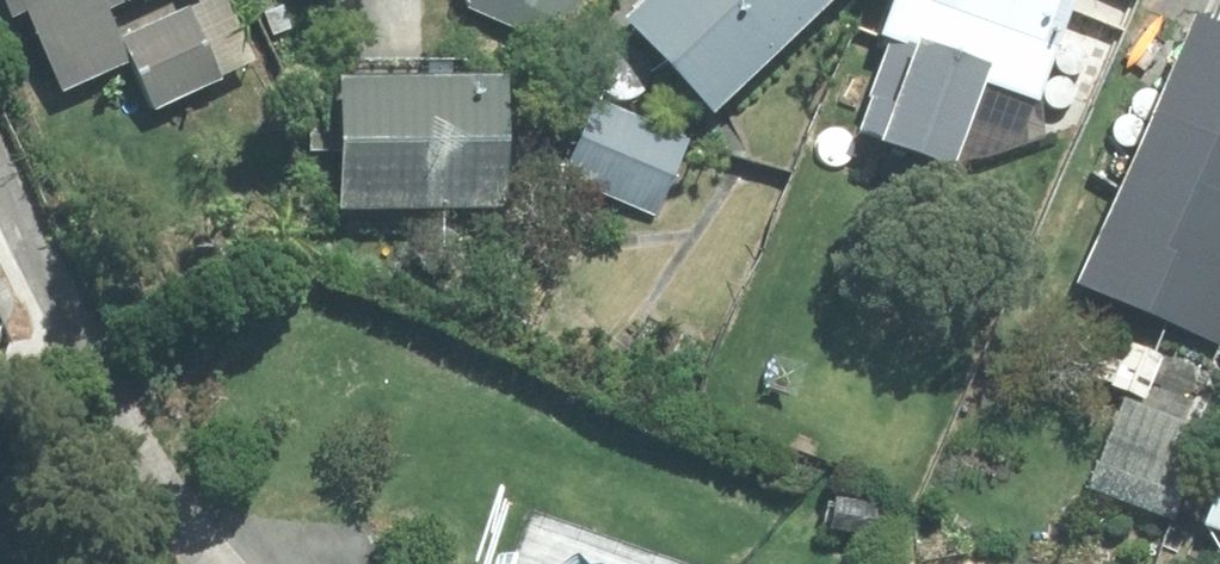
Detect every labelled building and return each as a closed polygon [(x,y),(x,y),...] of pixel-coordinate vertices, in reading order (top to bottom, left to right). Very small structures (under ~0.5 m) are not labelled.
[(13,17),(52,99),(121,67),(145,116),(247,67),(215,0),(209,0),(115,44),(100,13),(127,0),(0,0),(0,24),(13,17)] [(464,11),(553,46),(572,0),(468,0),(464,11)] [(606,22),(700,119),(826,0),(630,0),(606,22)] [(887,79),(937,95),(941,80),(1029,109),(1066,0),(882,0),(865,52),(893,61),(887,79)] [(1069,10),(1057,41),(1091,54),(1104,22),(1069,10)] [(1209,10),(1200,33),(1181,25),(1069,290),(1211,348),(1219,326),(1219,283),(1215,280),(1219,268),(1219,15),(1209,10)] [(493,80),(329,84),(331,215),(495,213),(493,80)] [(588,105),(555,178),(648,219),(681,145),(588,105)] [(1155,364),(1113,344),(1094,386),(1136,406),(1155,364)] [(1195,529),(1219,538),(1219,492),(1211,488),(1195,529)]
